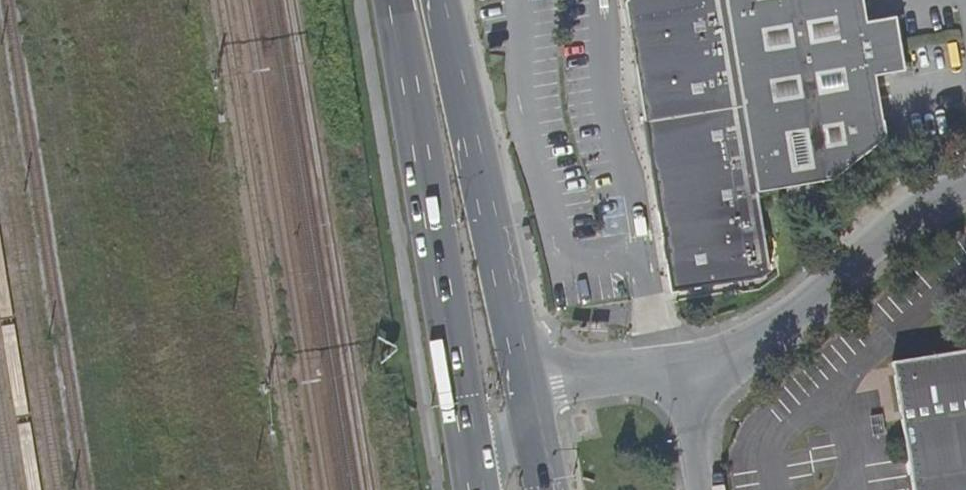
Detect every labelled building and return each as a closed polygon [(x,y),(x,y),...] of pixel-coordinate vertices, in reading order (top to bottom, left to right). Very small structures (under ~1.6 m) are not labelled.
[(670,293),(771,276),(757,193),(724,0),(625,0),(622,4),(627,35),(632,35),(636,62),(632,63),(647,154),(651,153),(656,180),(652,181),(670,293)] [(757,193),(766,192),(783,189),(813,184),(831,180),(883,138),(872,77),(895,73),(900,64),(893,25),(885,19),(864,23),(860,0),(724,0),(757,193)] [(632,35),(627,35),(632,63),(636,62),(632,35)] [(815,199),(813,184),(783,189),(786,204),(815,199)] [(891,360),(911,489),(965,489),(965,348),(891,360)]
